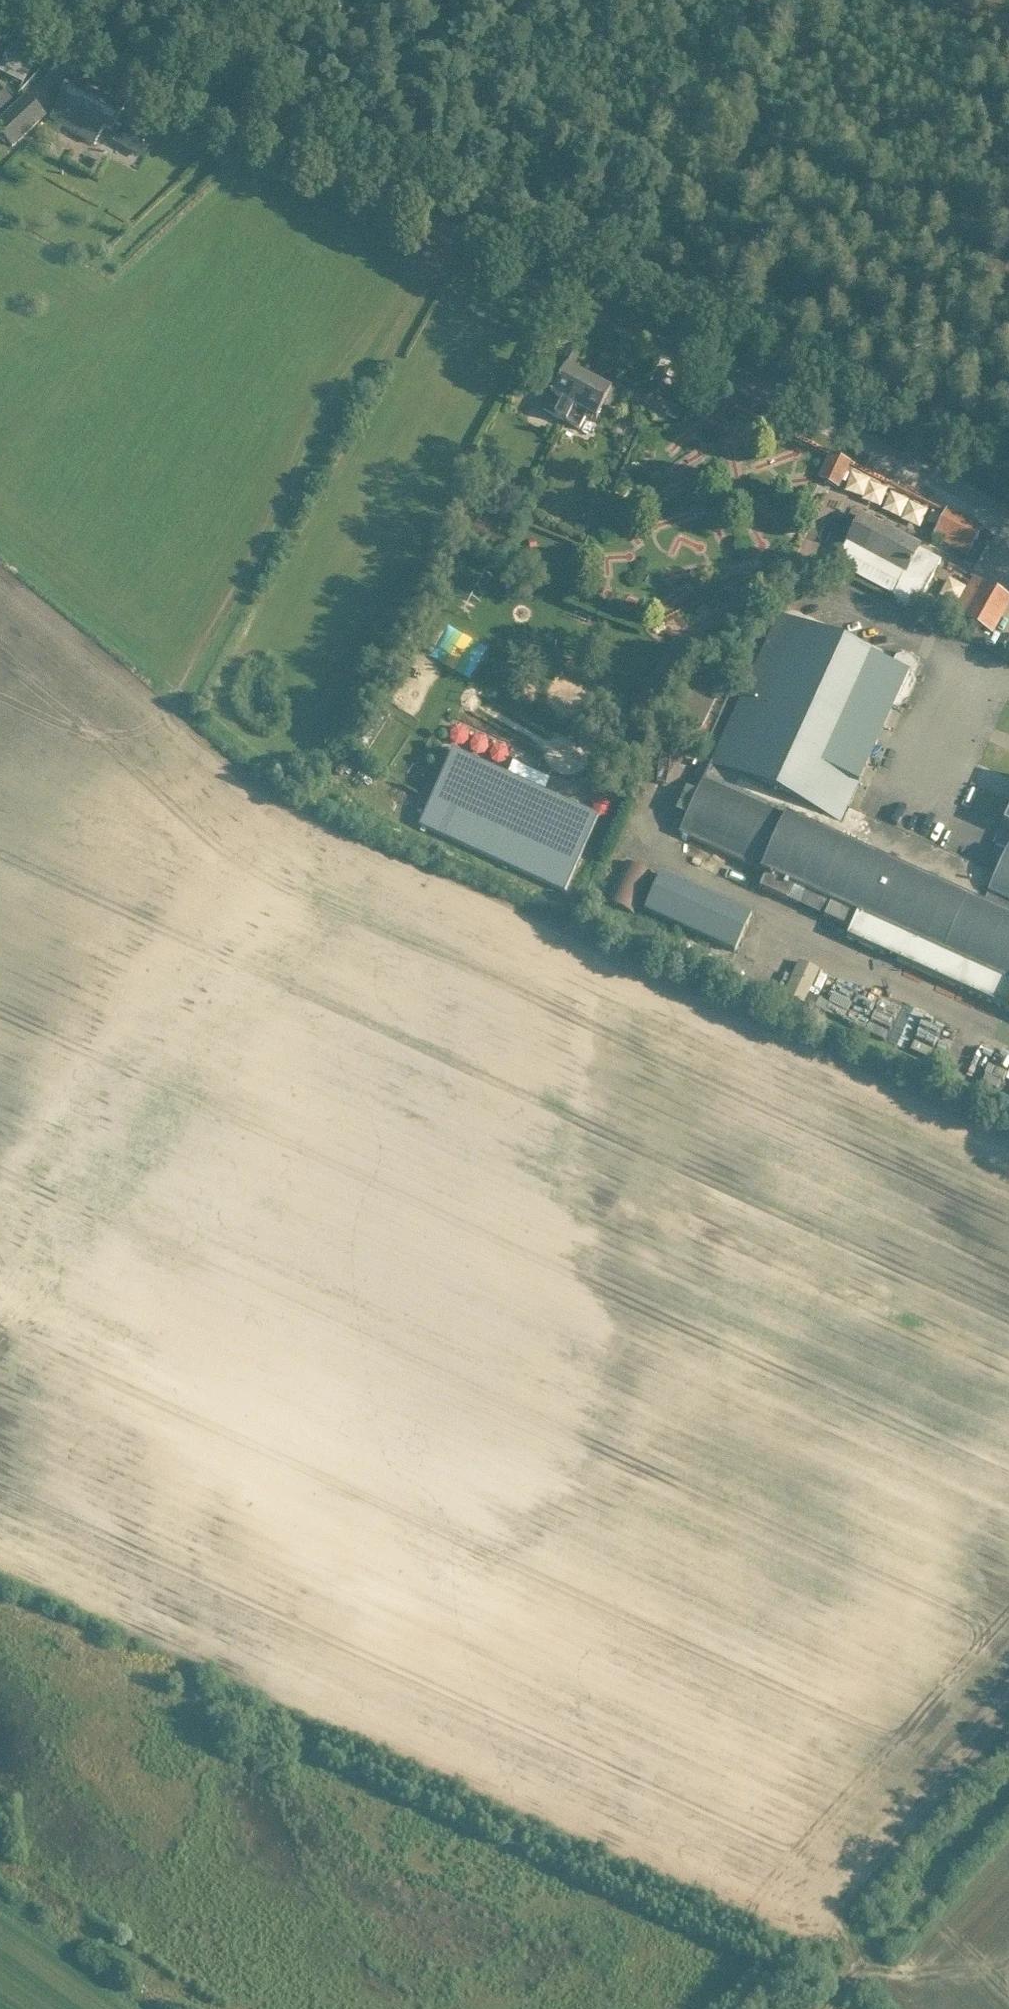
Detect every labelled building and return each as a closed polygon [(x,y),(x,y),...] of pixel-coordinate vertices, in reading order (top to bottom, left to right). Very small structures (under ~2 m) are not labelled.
[(23,83),(30,69),(31,70),(32,68),(31,68),(35,58),(11,47),(0,70),(0,71),(23,83)] [(71,83),(50,121),(95,145),(103,129),(111,133),(123,111),(71,83)] [(1,111),(13,100),(5,91),(0,95),(0,110),(1,111)] [(12,147),(44,118),(26,98),(0,123),(0,134),(12,147)] [(566,369),(543,412),(566,423),(589,380),(572,371),(579,356),(568,350),(560,366),(566,369)] [(589,380),(566,423),(580,430),(588,415),(596,420),(607,400),(617,406),(621,397),(617,395),(625,379),(613,374),(605,389),(589,380)] [(642,403),(677,421),(683,410),(665,401),(671,390),(654,381),(642,403)] [(849,463),(831,454),(823,473),(830,476),(827,483),(838,488),(849,463)] [(912,606),(935,560),(917,551),(919,547),(918,547),(879,527),(879,526),(861,516),(847,543),(905,574),(903,579),(904,580),(895,597),(912,606)] [(952,517),(939,543),(968,557),(964,565),(975,571),(987,548),(975,542),(981,532),(952,517)] [(953,613),(993,636),(1008,608),(1008,597),(973,577),(953,613)] [(851,930),(847,938),(1008,1012),(1008,812),(1003,826),(995,843),(1008,850),(997,879),(848,811),(893,709),(897,711),(901,709),(904,703),(908,700),(916,683),(915,679),(919,669),(917,662),(919,663),(919,662),(901,653),(901,654),(903,655),(896,658),(891,668),(778,617),(712,766),(703,761),(689,790),(686,789),(675,812),(688,818),(681,834),(768,874),(761,889),(851,930)] [(975,627),(969,637),(979,642),(985,632),(975,627)] [(452,753),(419,825),(565,892),(598,819),(452,753)] [(605,902),(634,914),(652,874),(624,861),(605,902)] [(644,912),(734,953),(751,915),(661,874),(644,912)]
